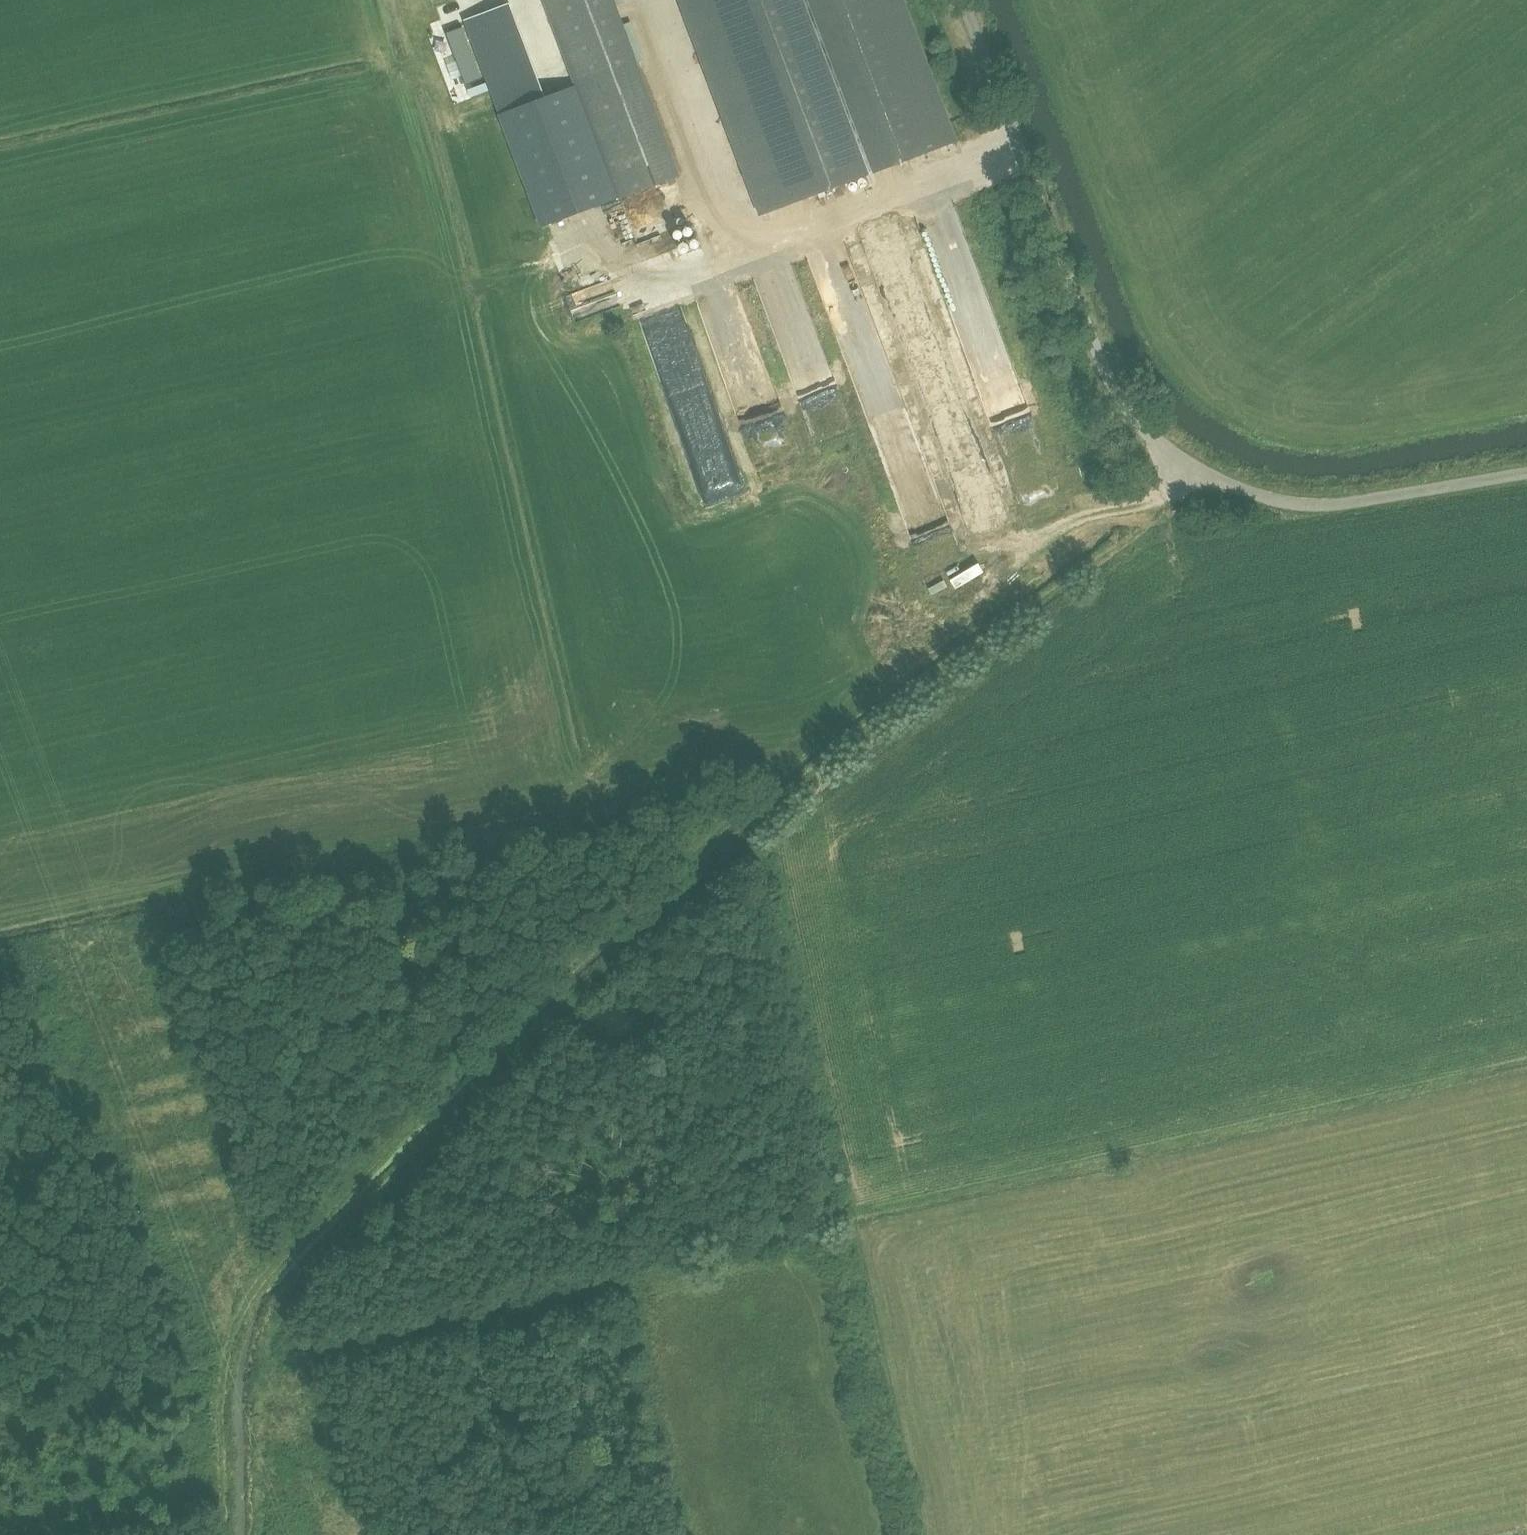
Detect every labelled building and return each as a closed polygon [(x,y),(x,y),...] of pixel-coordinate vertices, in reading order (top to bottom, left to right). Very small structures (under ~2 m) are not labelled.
[(805,0),(684,0),(764,212),(868,173),(805,0)] [(868,173),(895,163),(952,141),(899,0),(805,0),(868,173)] [(464,19),(491,90),(500,114),(547,96),(511,2),(464,19)] [(466,84),(481,78),(462,27),(446,33),(466,84)] [(619,197),(577,85),(547,96),(500,114),(542,226),(619,197)] [(806,429),(840,420),(802,287),(785,292),(789,306),(769,311),(773,324),(786,320),(790,332),(779,335),(806,429)] [(961,348),(989,342),(985,322),(957,328),(961,348)] [(883,436),(882,448),(896,449),(897,437),(883,436)]
